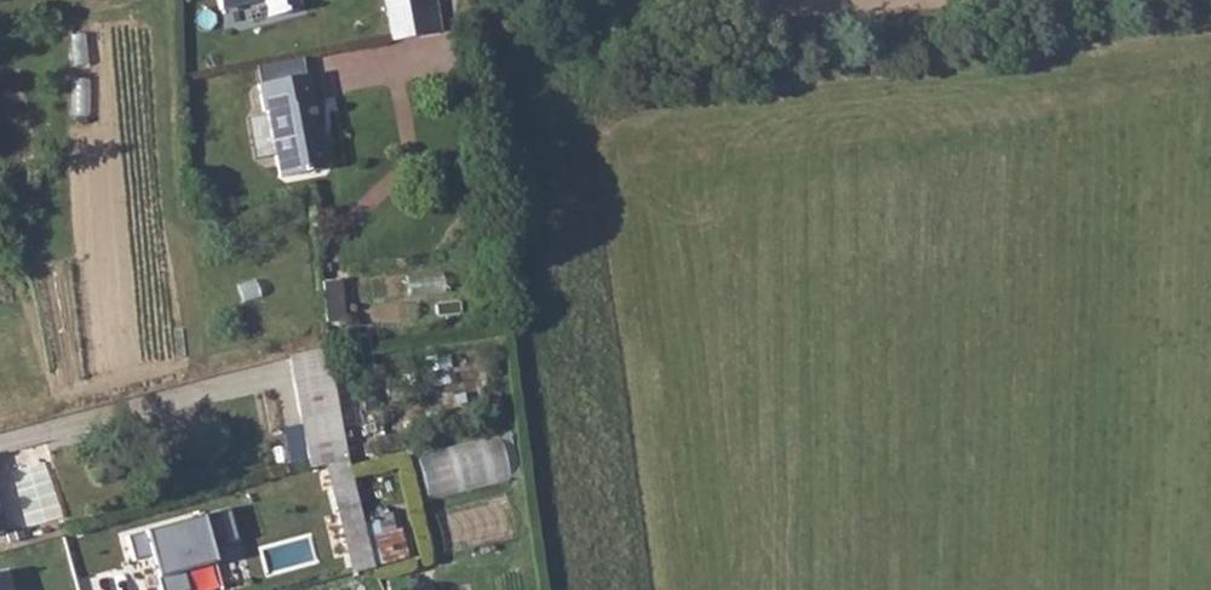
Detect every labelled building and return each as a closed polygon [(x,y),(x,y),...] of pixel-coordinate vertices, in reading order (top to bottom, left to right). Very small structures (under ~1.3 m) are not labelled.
[(212,9),(252,0),(210,0),(212,9)] [(260,17),(291,10),(289,0),(257,0),(260,17)] [(392,42),(429,36),(423,0),(385,0),(392,42)] [(308,76),(256,85),(261,112),(264,111),(275,178),(319,170),(323,164),(321,149),(315,145),(308,104),(313,103),(308,76)] [(338,279),(320,281),(324,322),(342,319),(338,279)] [(326,346),(291,355),(311,466),(327,461),(346,456),(326,346)] [(419,454),(429,499),(512,481),(502,435),(419,454)] [(346,456),(327,461),(331,485),(353,570),(373,565),(372,562),(346,456)] [(129,531),(137,568),(156,564),(162,589),(204,589),(250,580),(235,509),(129,531)]
